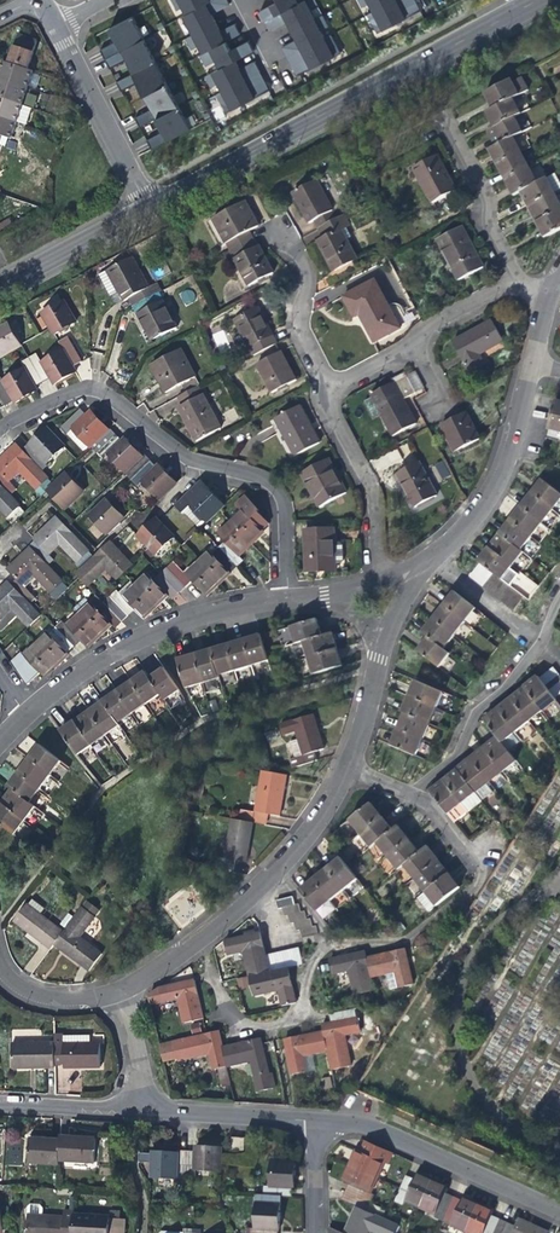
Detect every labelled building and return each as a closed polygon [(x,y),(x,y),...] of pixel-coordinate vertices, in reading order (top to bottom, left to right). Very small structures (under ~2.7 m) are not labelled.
[(187,14),(214,0),(172,0),(177,10),(183,7),(187,14)] [(226,0),(214,0),(187,14),(184,15),(194,34),(216,22),(213,17),(211,13),(228,4),(226,0)] [(265,21),(296,4),(294,0),(276,0),(278,3),(260,12),(265,21)] [(289,26),(292,30),(314,19),(304,0),(296,4),(265,21),(271,32),(288,22),(289,26)] [(364,7),(371,3),(374,11),(395,0),(360,0),(364,7)] [(374,11),(368,14),(377,33),(420,10),(415,0),(395,0),(374,11)] [(283,47),(288,57),(324,38),(320,31),(327,27),(321,15),(314,19),(292,30),(294,35),(297,40),(283,47)] [(191,128),(133,16),(109,28),(113,36),(116,41),(100,50),(110,69),(126,60),(128,65),(132,73),(116,82),(121,91),(137,83),(140,89),(148,103),(151,110),(135,118),(139,127),(156,118),(160,126),(163,131),(147,139),(152,149),(191,128)] [(218,28),(216,22),(194,34),(187,38),(192,48),(198,45),(202,53),(225,41),(239,34),(233,23),(220,30),(218,28)] [(340,53),(330,34),(324,38),(288,57),(293,66),(298,75),(340,53)] [(13,52),(9,64),(29,70),(38,41),(18,35),(13,52)] [(228,47),(225,41),(202,53),(199,54),(205,66),(216,61),(220,68),(235,60),(252,51),(247,41),(230,50),(228,47)] [(237,64),(235,60),(220,68),(206,75),(212,86),(219,83),(222,90),(259,71),(253,62),(239,69),(237,64)] [(29,70),(9,64),(4,62),(2,69),(0,75),(0,79),(28,88),(33,72),(29,70)] [(263,80),(259,71),(222,90),(216,94),(225,112),(268,90),(263,80)] [(28,88),(0,79),(0,99),(22,106),(28,88)] [(483,100),(488,109),(509,98),(522,91),(516,79),(508,83),(506,80),(480,94),(483,100)] [(518,113),(509,98),(488,109),(482,113),(486,121),(490,128),(511,117),(518,113)] [(22,106),(0,99),(0,118),(17,123),(22,106)] [(519,132),(511,117),(490,128),(484,131),(489,139),(492,146),(512,136),(519,132)] [(17,123),(0,118),(0,136),(1,136),(12,140),(17,123)] [(521,151),(512,136),(492,146),(486,150),(491,158),(495,165),(521,151)] [(529,165),(521,151),(495,165),(499,173),(502,179),(529,165)] [(430,202),(453,189),(442,169),(434,154),(410,167),(430,202)] [(537,181),(529,165),(502,179),(506,186),(511,195),(517,192),(537,181)] [(549,175),(537,181),(517,192),(521,200),(525,207),(552,193),(558,190),(549,175)] [(311,219),(316,228),(334,218),(313,179),(290,191),(301,212),(307,222),(311,219)] [(559,208),(552,193),(525,207),(529,215),(533,223),(559,208)] [(210,219),(228,251),(250,239),(245,230),(247,229),(253,225),(240,202),(210,219)] [(559,208),(533,223),(537,230),(541,239),(559,229),(559,208)] [(340,215),(334,218),(316,228),(321,237),(316,240),(323,253),(332,270),(357,257),(341,226),(345,224),(340,215)] [(458,278),(481,266),(471,246),(460,226),(436,238),(458,278)] [(253,246),(250,239),(228,251),(247,286),(270,273),(261,257),(254,246),(253,246)] [(126,298),(130,306),(155,293),(157,292),(153,284),(145,288),(129,257),(95,275),(107,297),(116,292),(119,297),(121,301),(126,298)] [(373,341),(399,327),(372,280),(341,297),(352,317),(358,313),(362,321),(373,341)] [(173,327),(155,293),(130,306),(139,322),(140,322),(142,325),(150,339),(173,327)] [(41,311),(53,334),(66,326),(75,321),(62,299),(41,311)] [(252,356),(276,343),(264,321),(257,307),(235,320),(252,356)] [(485,362),(481,353),(505,340),(494,320),(479,328),(455,341),(470,370),(485,362)] [(21,344),(8,322),(0,326),(0,356),(21,344)] [(223,330),(212,334),(216,346),(227,343),(223,330)] [(59,343),(62,348),(71,364),(79,360),(67,338),(59,343)] [(75,371),(71,364),(62,348),(41,360),(36,351),(27,355),(41,380),(50,375),(54,383),(63,377),(75,371)] [(181,384),(185,392),(197,385),(199,384),(180,348),(151,364),(160,382),(166,392),(181,384)] [(271,392),(295,379),(286,362),(280,351),(257,363),(271,392)] [(23,365),(0,378),(12,399),(13,401),(30,392),(36,389),(33,384),(41,380),(27,355),(20,360),(23,365)] [(424,388),(414,371),(371,395),(384,419),(393,436),(416,424),(404,399),(424,388)] [(12,399),(0,378),(0,395),(5,403),(12,399)] [(220,428),(197,385),(185,392),(177,396),(181,403),(178,405),(188,424),(189,424),(198,440),(220,428)] [(559,432),(559,403),(556,402),(549,430),(559,432)] [(294,454),(318,442),(308,423),(298,405),(275,417),(294,454)] [(441,423),(449,438),(453,436),(459,449),(480,437),(465,410),(451,418),(441,423)] [(59,428),(66,434),(70,430),(87,447),(89,447),(88,446),(106,429),(97,420),(89,412),(82,418),(76,412),(59,428)] [(90,449),(95,453),(115,434),(109,427),(106,429),(88,446),(89,447),(90,449)] [(33,441),(21,451),(40,471),(46,465),(45,463),(63,446),(46,429),(33,441)] [(84,454),(90,449),(89,447),(87,447),(70,430),(66,434),(84,454)] [(123,473),(124,473),(143,455),(134,447),(125,437),(122,440),(115,434),(95,453),(101,460),(106,455),(123,473)] [(455,451),(459,449),(453,436),(449,438),(455,451)] [(404,456),(414,451),(409,442),(399,447),(404,456)] [(46,491),(52,484),(40,471),(21,451),(15,445),(3,456),(0,459),(0,487),(8,496),(14,490),(6,481),(17,470),(34,489),(33,490),(39,497),(46,491)] [(392,463),(401,455),(396,449),(387,457),(392,463)] [(143,455),(124,473),(130,479),(149,461),(143,455)] [(315,500),(342,486),(334,472),(327,458),(301,472),(315,500)] [(434,465),(441,479),(450,475),(443,460),(434,465)] [(156,468),(149,461),(130,479),(137,486),(141,482),(158,500),(176,484),(163,470),(158,466),(156,468)] [(408,491),(417,506),(437,495),(419,462),(399,473),(408,491)] [(64,474),(52,484),(46,491),(63,509),(81,492),(68,479),(64,474)] [(532,494),(554,511),(559,503),(559,495),(543,481),(538,488),(532,494)] [(199,482),(171,508),(177,514),(178,513),(196,532),(222,506),(209,492),(199,482)] [(8,496),(0,487),(0,511),(6,517),(5,518),(11,524),(24,512),(8,496)] [(543,525),(554,511),(532,494),(528,500),(521,507),(543,525)] [(120,515),(105,500),(87,517),(104,535),(123,518),(120,515)] [(260,531),(265,526),(265,525),(255,514),(256,513),(243,500),(236,507),(242,512),(230,524),(248,544),(261,532),(260,531)] [(532,538),(543,525),(521,507),(516,514),(510,521),(532,538)] [(35,542),(28,548),(45,566),(51,560),(46,554),(56,544),(74,563),(73,564),(79,571),(92,559),(54,518),(41,530),(33,539),(35,542)] [(172,538),(157,522),(154,519),(136,537),(153,555),(166,544),(172,538)] [(522,550),(532,538),(510,521),(506,526),(501,533),(522,550)] [(243,548),(248,544),(230,524),(217,536),(224,543),(218,549),(234,567),(240,560),(236,556),(243,548)] [(305,572),(333,571),(332,543),(331,528),(304,530),(305,572)] [(524,552),(522,550),(501,533),(496,539),(490,546),(513,565),(524,552)] [(98,553),(92,559),(79,571),(75,575),(86,586),(104,569),(115,580),(130,565),(109,543),(98,553)] [(503,579),(513,565),(490,546),(484,552),(479,559),(503,579)] [(66,589),(45,566),(28,548),(18,558),(6,569),(15,578),(8,585),(26,603),(32,598),(20,585),(30,575),(48,593),(47,594),(53,601),(66,589)] [(209,554),(197,565),(215,584),(224,575),(234,567),(218,549),(210,556),(209,554)] [(173,563),(165,569),(183,588),(190,582),(202,595),(210,588),(215,584),(197,565),(185,576),(173,563)] [(165,569),(159,575),(175,593),(176,594),(183,588),(165,569)] [(173,594),(175,593),(159,575),(152,581),(146,575),(134,587),(152,606),(165,594),(169,599),(173,594)] [(26,603),(8,585),(6,582),(0,588),(0,616),(8,608),(26,627),(38,616),(26,603)] [(147,611),(152,606),(134,587),(122,598),(114,590),(108,596),(124,614),(131,607),(140,617),(147,611)] [(449,601),(445,605),(466,622),(477,608),(457,591),(449,601)] [(117,620),(124,614),(108,596),(101,603),(117,620)] [(111,626),(117,620),(101,603),(94,609),(83,598),(72,609),(77,615),(95,634),(107,623),(111,626)] [(441,610),(435,619),(456,635),(466,622),(445,605),(441,610)] [(89,640),(95,634),(77,615),(65,627),(59,621),(53,627),(70,645),(77,639),(83,646),(89,640)] [(424,632),(430,636),(445,649),(456,635),(435,619),(430,624),(424,632)] [(298,644),(305,642),(324,636),(321,626),(319,620),(293,628),(298,644)] [(64,650),(70,645),(53,627),(34,645),(52,664),(63,654),(65,652),(64,650)] [(269,659),(263,637),(262,634),(253,636),(244,639),(252,665),(269,659)] [(305,642),(310,658),(338,649),(336,642),(333,634),(324,636),(305,642)] [(451,653),(445,649),(430,636),(424,643),(419,650),(440,667),(451,653)] [(236,670),(252,665),(244,639),(237,641),(228,644),(236,670)] [(220,675),(236,670),(228,644),(219,646),(212,649),(220,675)] [(44,671),(52,664),(34,645),(22,656),(19,653),(8,663),(17,676),(19,678),(22,680),(25,681),(28,682),(37,673),(40,676),(44,671)] [(221,678),(220,675),(212,649),(203,651),(195,654),(204,683),(221,678)] [(342,661),(338,649),(310,658),(315,676),(343,667),(342,661)] [(187,687),(204,683),(195,654),(187,656),(178,659),(187,687)] [(156,672),(149,677),(162,695),(165,699),(179,689),(163,667),(156,672)] [(148,705),(162,695),(149,677),(145,670),(138,675),(131,680),(148,705)] [(558,698),(540,675),(533,680),(526,686),(544,710),(558,698)] [(134,715),(148,705),(131,680),(122,686),(117,690),(134,715)] [(411,686),(407,696),(436,708),(442,692),(414,680),(411,686)] [(530,721),(544,710),(526,686),(519,691),(511,697),(530,721)] [(120,725),(134,715),(117,690),(110,694),(102,700),(120,725)] [(401,712),(403,713),(429,724),(436,708),(407,696),(404,704),(401,712)] [(517,731),(530,721),(511,697),(505,702),(499,707),(517,731)] [(105,735),(120,725),(102,700),(94,706),(88,710),(105,735)] [(523,739),(517,731),(499,707),(493,712),(486,717),(499,734),(510,749),(523,739)] [(91,744),(105,735),(88,710),(81,714),(74,720),(91,744)] [(399,721),(396,729),(422,740),(429,724),(403,713),(399,721)] [(294,769),(319,761),(316,753),(325,750),(320,733),(314,716),(282,726),(285,736),(298,732),(301,741),(292,743),(296,759),(291,761),(294,769)] [(77,754),(91,744),(74,720),(68,724),(60,729),(77,754)] [(415,756),(422,740),(396,729),(393,736),(389,745),(415,756)] [(510,749),(499,734),(491,741),(485,746),(503,769),(517,758),(510,749)] [(38,752),(31,760),(52,776),(63,762),(42,745),(38,752)] [(489,780),(503,769),(485,746),(478,751),(471,757),(489,780)] [(487,782),(489,780),(471,757),(466,761),(459,767),(476,790),(483,799),(493,790),(487,782)] [(41,790),(52,776),(31,760),(26,767),(21,774),(41,790)] [(463,801),(476,790),(459,767),(453,771),(445,777),(463,801)] [(243,814),(242,824),(256,826),(267,828),(269,818),(281,819),(285,797),(288,777),(266,774),(263,773),(257,816),(243,814)] [(31,803),(41,790),(21,774),(16,781),(11,787),(14,790),(31,803)] [(431,789),(448,812),(454,820),(469,809),(463,801),(445,777),(438,783),(431,789)] [(37,808),(31,803),(14,790),(9,796),(4,803),(27,821),(37,808)] [(483,799),(476,790),(463,801),(469,809),(483,799)] [(350,817),(361,831),(381,815),(376,809),(370,802),(350,817)] [(27,821),(4,803),(0,808),(0,822),(3,825),(16,835),(27,821)] [(386,821),(381,815),(361,831),(371,845),(377,841),(389,831),(392,829),(386,821)] [(253,843),(256,826),(242,824),(235,823),(229,862),(221,861),(219,873),(238,877),(240,863),(250,865),(253,843)] [(397,824),(392,829),(389,831),(377,841),(387,854),(408,838),(403,831),(397,824)] [(413,844),(408,838),(387,854),(398,868),(403,863),(416,853),(418,852),(413,844)] [(428,845),(418,852),(416,853),(403,863),(414,877),(438,858),(432,851),(428,845)] [(334,861),(327,866),(344,888),(357,877),(340,856),(334,861)] [(443,865),(438,858),(414,877),(424,890),(448,872),(443,865)] [(321,872),(314,877),(331,899),(344,888),(327,866),(321,872)] [(455,880),(448,872),(424,890),(417,896),(425,907),(433,901),(435,903),(456,887),(459,885),(455,880)] [(336,906),(331,899),(314,877),(308,882),(300,888),(323,917),(336,906)] [(16,921),(44,944),(45,942),(54,948),(56,945),(65,934),(43,917),(47,911),(34,900),(29,906),(28,905),(16,921)] [(89,902),(84,908),(96,917),(100,911),(89,902)] [(96,917),(84,908),(65,934),(56,945),(82,964),(83,963),(92,969),(103,954),(80,938),(96,917)] [(243,949),(248,974),(267,969),(259,931),(235,937),(224,939),(227,952),(243,949)] [(52,950),(54,948),(45,942),(44,944),(46,945),(52,950)] [(404,947),(366,955),(370,975),(385,972),(389,988),(412,982),(405,950),(404,947)] [(373,989),(370,975),(366,955),(365,950),(351,953),(330,958),(332,972),(349,968),(354,993),(373,989)] [(90,971),(92,969),(83,963),(82,964),(85,967),(90,971)] [(286,965),(267,969),(248,974),(253,993),(277,988),(281,1003),(294,1000),(289,978),(286,965)] [(202,1016),(194,978),(190,979),(160,987),(148,993),(150,1002),(178,996),(184,1020),(202,1016)] [(334,1019),(331,1019),(323,1022),(324,1028),(329,1048),(333,1066),(353,1062),(348,1043),(365,1040),(357,1004),(334,1009),(337,1018),(334,1019)] [(230,1081),(226,1065),(221,1045),(219,1035),(217,1028),(205,1031),(158,1042),(162,1059),(177,1056),(178,1059),(210,1052),(214,1068),(219,1067),(222,1082),(230,1081)] [(305,1054),(329,1048),(324,1028),(286,1036),(287,1040),(294,1072),(308,1069),(305,1054)] [(53,1033),(53,1043),(52,1063),(62,1063),(62,1066),(80,1066),(98,1067),(98,1043),(89,1043),(89,1033),(53,1033)] [(259,1036),(221,1045),(226,1065),(251,1059),(255,1075),(254,1075),(257,1090),(274,1086),(271,1071),(268,1072),(261,1042),(259,1036)] [(52,1066),(52,1063),(53,1043),(10,1042),(10,1067),(31,1067),(43,1067),(43,1066),(52,1066)] [(251,1138),(238,1137),(237,1151),(250,1151),(251,1138)] [(22,1166),(22,1138),(6,1138),(5,1166),(22,1166)] [(65,1139),(65,1142),(63,1162),(100,1164),(101,1141),(90,1141),(65,1139)] [(63,1164),(63,1162),(65,1142),(44,1140),(36,1140),(34,1163),(63,1164)] [(206,1172),(226,1173),(228,1158),(228,1148),(218,1147),(208,1146),(207,1154),(198,1154),(196,1180),(205,1180),(206,1172)] [(361,1159),(356,1169),(381,1180),(388,1165),(394,1168),(399,1156),(381,1149),(373,1146),(369,1156),(363,1154),(361,1159)] [(163,1178),(193,1179),(195,1153),(189,1153),(189,1154),(180,1154),(165,1153),(163,1178)] [(270,1197),(274,1197),(287,1198),(296,1199),(297,1190),(302,1191),(302,1179),(303,1165),(278,1164),(276,1189),(271,1188),(270,1197)] [(374,1196),(381,1180),(356,1169),(352,1178),(349,1184),(356,1187),(352,1195),(376,1206),(379,1198),(374,1196)] [(411,1201),(426,1208),(437,1184),(427,1180),(422,1178),(419,1185),(410,1181),(400,1203),(409,1207),(411,1201)] [(439,1221),(446,1224),(457,1201),(449,1198),(452,1191),(447,1189),(437,1184),(426,1208),(441,1215),(439,1221)] [(376,1206),(352,1195),(348,1204),(362,1210),(359,1218),(352,1232),(374,1232),(375,1232),(403,1232),(405,1229),(388,1222),(392,1213),(376,1206)] [(257,1232),(281,1232),(284,1232),(285,1220),(287,1198),(274,1197),(273,1207),(261,1206),(259,1231),(257,1230),(257,1232)] [(456,1224),(471,1232),(482,1207),(471,1202),(467,1200),(465,1205),(457,1201),(446,1224),(454,1228),(456,1224)] [(503,1223),(495,1219),(497,1214),(490,1211),(482,1207),(471,1232),(474,1232),(498,1232),(503,1223)] [(76,1222),(76,1216),(76,1214),(67,1213),(67,1220),(31,1219),(31,1232),(76,1232),(76,1222)] [(76,1216),(76,1222),(76,1232),(128,1232),(128,1220),(114,1219),(114,1217),(76,1216)] [(520,1230),(519,1232),(549,1232),(540,1229),(524,1221),(520,1230)] [(503,1223),(498,1232),(508,1232),(511,1226),(503,1223)]
